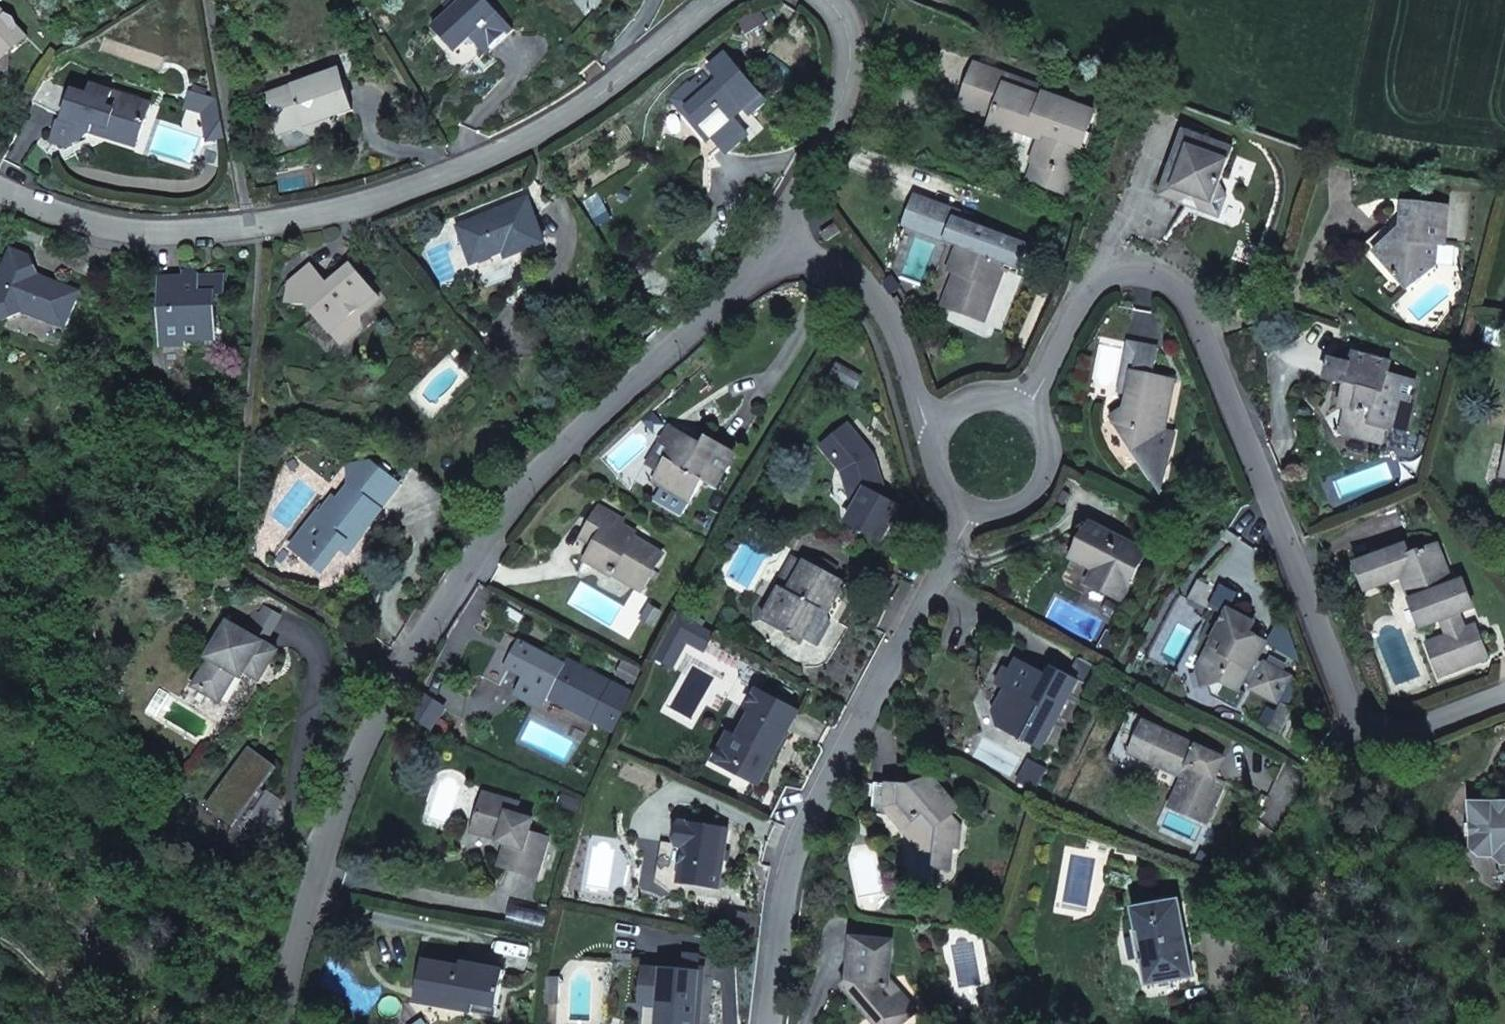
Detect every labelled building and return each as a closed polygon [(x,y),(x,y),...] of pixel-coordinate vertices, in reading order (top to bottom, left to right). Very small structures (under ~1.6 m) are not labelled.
[(433,27),(455,51),(465,42),(473,40),(487,54),(514,29),(487,0),(462,0),(450,11),(433,27)] [(450,11),(462,0),(448,0),(444,4),(450,11)] [(18,42),(20,45),(28,38),(0,6),(0,22),(18,42)] [(8,70),(9,50),(18,42),(0,22),(0,69),(8,70)] [(720,81),(688,108),(702,125),(691,134),(712,158),(723,148),(727,152),(748,134),(733,118),(745,109),(750,115),(766,102),(736,67),(726,55),(710,68),(720,81)] [(975,65),(960,105),(994,116),(991,126),(1014,135),(1016,129),(1041,136),(1033,160),(1044,163),(1038,181),(1066,191),(1072,173),(1066,171),(1076,139),(1082,141),(1091,114),(1042,96),(1040,101),(1030,98),(1032,93),(1035,86),(975,65)] [(331,74),(268,96),(281,133),(308,124),(310,131),(332,123),(330,118),(353,110),(341,79),(336,76),(331,74)] [(32,101),(64,120),(74,90),(43,81),(32,101)] [(58,121),(53,140),(66,145),(92,132),(95,123),(109,127),(106,136),(137,146),(146,118),(130,113),(135,97),(93,84),(89,94),(74,90),(64,120),(58,121)] [(1042,96),(1032,93),(1030,98),(1040,101),(1042,96)] [(336,128),(332,123),(310,131),(304,133),(318,138),(326,137),(333,134),(336,128)] [(1168,176),(1161,197),(1181,204),(1193,198),(1200,211),(1227,198),(1220,185),(1233,148),(1184,130),(1174,159),(1180,171),(1168,176)] [(1174,159),(1168,176),(1180,171),(1174,159)] [(1044,163),(1033,160),(1028,177),(1038,181),(1044,163)] [(947,239),(954,219),(957,211),(914,197),(905,224),(947,239)] [(1193,198),(1181,204),(1200,211),(1193,198)] [(1220,219),(1227,198),(1200,211),(1220,219)] [(458,226),(472,263),(504,251),(507,258),(545,243),(528,199),(458,226)] [(1374,253),(1409,290),(1436,268),(1437,245),(1445,245),(1448,207),(1405,203),(1403,225),(1404,226),(1407,230),(1398,239),(1394,234),(1374,253)] [(961,275),(949,308),(983,321),(1003,268),(1017,273),(1031,236),(1019,232),(1015,242),(954,219),(947,239),(958,244),(947,271),(954,273),(961,275)] [(836,223),(822,234),(828,242),(842,232),(836,223)] [(1404,226),(1394,234),(1398,239),(1407,230),(1404,226)] [(26,228),(23,237),(41,245),(44,234),(26,228)] [(66,326),(80,291),(38,275),(30,256),(11,248),(0,278),(0,317),(4,319),(24,311),(66,326)] [(311,265),(290,281),(288,302),(309,305),(342,344),(360,328),(351,317),(362,307),(366,311),(380,299),(377,294),(352,265),(329,285),(311,265)] [(954,273),(943,306),(949,308),(961,275),(954,273)] [(183,278),(160,278),(161,309),(166,308),(168,340),(204,339),(204,330),(217,329),(215,294),(226,294),(225,276),(202,277),(199,280),(184,280),(183,278)] [(204,339),(218,339),(217,329),(204,330),(204,339)] [(1122,383),(1131,385),(1134,372),(1152,376),(1158,349),(1130,343),(1122,383)] [(1348,410),(1343,430),(1375,439),(1379,426),(1386,428),(1388,429),(1396,398),(1408,401),(1414,381),(1388,375),(1391,363),(1355,353),(1352,365),(1331,360),(1325,379),(1346,385),(1342,401),(1341,403),(1341,405),(1342,406),(1343,408),(1346,409),(1348,410)] [(1126,409),(1113,418),(1134,451),(1147,442),(1150,447),(1146,469),(1153,479),(1165,482),(1174,434),(1163,431),(1153,417),(1164,407),(1167,412),(1174,381),(1152,376),(1134,372),(1131,385),(1126,409)] [(1164,407),(1153,417),(1163,431),(1167,412),(1164,407)] [(855,508),(848,522),(882,540),(900,507),(887,500),(874,454),(849,425),(823,446),(843,472),(847,469),(858,502),(855,508)] [(671,426),(661,444),(676,452),(671,460),(667,458),(659,471),(654,481),(691,503),(704,481),(715,487),(735,452),(706,436),(702,444),(671,426)] [(1379,426),(1375,439),(1383,441),(1386,428),(1379,426)] [(671,460),(676,452),(661,444),(648,465),(659,471),(667,458),(671,460)] [(404,463),(392,482),(396,486),(410,467),(404,463)] [(322,510),(293,548),(315,564),(323,552),(334,560),(343,549),(347,544),(354,550),(382,512),(380,510),(398,487),(396,486),(392,482),(368,464),(348,466),(350,487),(337,505),(329,515),(325,511),(322,510)] [(847,469),(843,472),(855,508),(858,502),(847,469)] [(1162,493),(1165,482),(1153,479),(1162,493)] [(332,502),(325,511),(329,515),(337,505),(332,502)] [(598,506),(580,537),(594,545),(585,560),(610,575),(614,569),(643,586),(648,577),(654,580),(658,574),(653,570),(662,554),(633,538),(635,534),(620,525),(616,523),(618,519),(598,506)] [(1091,524),(1073,559),(1095,570),(1088,583),(1122,601),(1146,553),(1091,524)] [(343,549),(350,554),(354,550),(347,544),(343,549)] [(1366,560),(1377,588),(1404,578),(1410,576),(1429,625),(1441,620),(1447,636),(1428,644),(1441,676),(1488,658),(1475,626),(1466,630),(1459,613),(1469,609),(1459,583),(1454,585),(1438,545),(1410,555),(1405,545),(1366,560)] [(315,564),(325,572),(334,560),(323,552),(315,564)] [(782,589),(788,593),(804,564),(793,558),(778,587),(782,589)] [(1368,591),(1377,588),(1366,560),(1357,564),(1368,591)] [(782,589),(764,620),(803,642),(804,640),(820,611),(826,615),(844,583),(805,562),(804,564),(788,593),(782,589)] [(643,586),(614,569),(610,575),(640,592),(643,586)] [(1423,628),(1429,625),(1410,576),(1404,578),(1423,628)] [(1220,590),(1200,580),(1190,601),(1209,610),(1220,590)] [(1231,610),(1203,662),(1209,685),(1223,682),(1237,689),(1242,681),(1253,687),(1265,663),(1257,659),(1266,643),(1249,634),(1242,630),(1247,620),(1231,610)] [(826,615),(820,611),(804,640),(816,647),(832,618),(826,615)] [(702,651),(711,633),(676,615),(653,659),(671,668),(685,642),(702,651)] [(1255,624),(1247,620),(1242,630),(1249,634),(1255,624)] [(211,659),(195,686),(221,702),(237,675),(242,678),(243,679),(247,672),(262,680),(279,652),(229,623),(209,658),(211,659)] [(1105,628),(1096,645),(1104,650),(1114,632),(1105,628)] [(523,643),(506,635),(492,660),(483,677),(500,686),(509,670),(523,643)] [(1269,639),(1266,643),(1257,659),(1265,663),(1289,677),(1300,656),(1269,639)] [(523,643),(509,670),(524,678),(538,651),(523,643)] [(524,678),(515,694),(538,706),(546,703),(549,698),(574,711),(581,714),(588,713),(595,717),(613,683),(567,659),(564,665),(538,651),(524,678)] [(994,712),(999,727),(1041,749),(1077,680),(1088,686),(1098,667),(1079,657),(1069,676),(1053,668),(1049,676),(1045,684),(1035,679),(1039,671),(1017,660),(1011,671),(1006,668),(998,684),(1007,689),(994,712)] [(645,673),(622,661),(615,674),(638,686),(645,673)] [(1203,687),(1209,685),(1203,662),(1198,670),(1203,687)] [(1253,687),(1252,688),(1276,701),(1289,677),(1265,663),(1253,687)] [(634,695),(622,688),(605,721),(617,727),(634,695)] [(748,710),(753,713),(740,738),(735,736),(731,734),(716,764),(759,786),(773,758),(798,711),(759,690),(748,710)] [(1274,723),(1271,729),(1280,734),(1293,710),(1283,706),(1278,715),(1280,716),(1276,724),(1274,723)] [(753,713),(748,710),(735,736),(740,738),(753,713)] [(588,713),(581,714),(574,711),(593,721),(595,717),(588,713)] [(1225,758),(1197,746),(1145,722),(1131,753),(1184,777),(1171,807),(1206,823),(1225,782),(1216,778),(1225,758)] [(1048,769),(1031,760),(1020,780),(1037,789),(1048,769)] [(876,784),(873,815),(892,816),(899,824),(904,825),(909,826),(909,830),(908,835),(921,852),(928,852),(935,853),(935,860),(933,868),(951,869),(953,847),(959,848),(961,825),(953,816),(960,810),(933,778),(922,787),(921,792),(912,791),(913,787),(888,785),(876,784)] [(484,794),(476,824),(503,832),(501,840),(501,842),(508,845),(501,866),(538,877),(549,839),(529,833),(533,821),(516,815),(519,803),(484,794)] [(1482,805),(1473,805),(1474,814),(1478,814),(1482,809),(1482,805)] [(1475,848),(1482,856),(1495,855),(1503,864),(1504,864),(1504,805),(1482,805),(1482,809),(1478,814),(1474,814),(1474,827),(1478,827),(1478,834),(1474,834),(1475,848)] [(681,823),(677,846),(687,848),(681,883),(720,889),(729,831),(681,823)] [(473,832),(501,840),(503,832),(476,824),(473,832)] [(904,825),(899,824),(902,828),(905,832),(908,835),(909,830),(909,826),(904,825)] [(928,852),(921,852),(919,881),(932,882),(933,868),(935,860),(935,853),(928,852)] [(1125,866),(1113,863),(1111,876),(1123,878),(1125,866)] [(1145,965),(1148,986),(1194,977),(1179,901),(1134,910),(1138,931),(1135,932),(1141,965),(1145,965)] [(855,939),(850,981),(855,982),(859,940),(855,939)] [(845,986),(876,1023),(901,1023),(916,1011),(890,980),(893,941),(859,940),(855,982),(850,981),(845,986)] [(423,960),(419,988),(451,994),(451,998),(455,1001),(458,1001),(462,1000),(464,996),(470,997),(473,999),(473,1003),(472,1013),(496,1017),(505,970),(462,963),(461,968),(423,960)] [(641,1004),(660,1006),(659,1023),(695,1023),(699,972),(644,968),(641,1004)] [(559,980),(545,979),(542,1006),(556,1007),(559,980)] [(419,988),(417,1001),(472,1013),(473,1003),(473,999),(470,997),(464,996),(462,1000),(458,1001),(455,1001),(451,998),(451,994),(419,988)]
